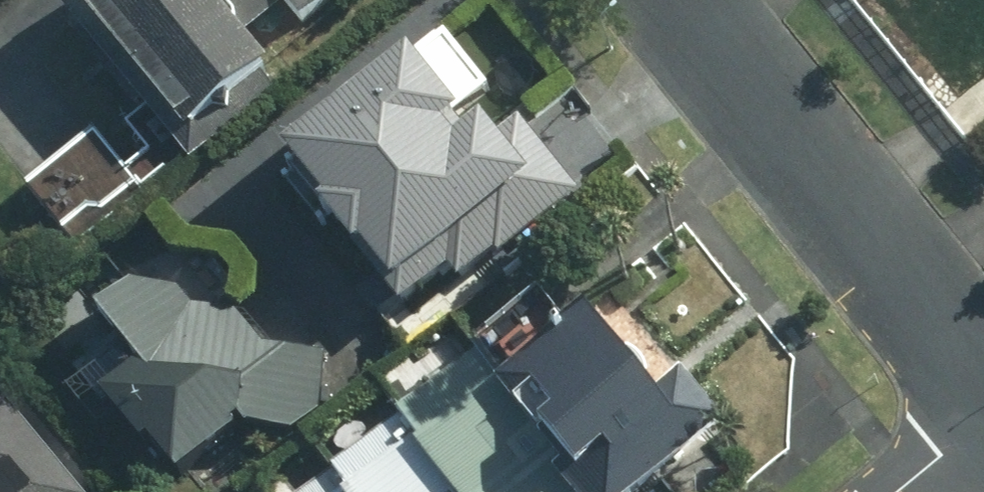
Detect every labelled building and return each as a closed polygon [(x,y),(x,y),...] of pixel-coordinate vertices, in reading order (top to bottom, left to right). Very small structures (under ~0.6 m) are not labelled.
[(115,15),(208,129),(291,61),(279,47),(337,0),(133,0),(115,15)] [(429,180),(358,90),(292,141),(428,316),(531,236),(465,152),(429,180)] [(158,360),(119,388),(188,475),(255,421),(305,427),(329,407),(335,354),(276,343),(242,307),(201,303),(190,287),(146,280),(110,306),(158,360)] [(665,387),(601,302),(511,370),(604,491),(638,491),(730,415),(693,366),(665,387)] [(0,374),(0,491),(96,491),(0,374)] [(430,433),(473,491),(577,491),(498,383),(430,433)] [(354,489),(356,491),(444,491),(403,446),(354,489)]
